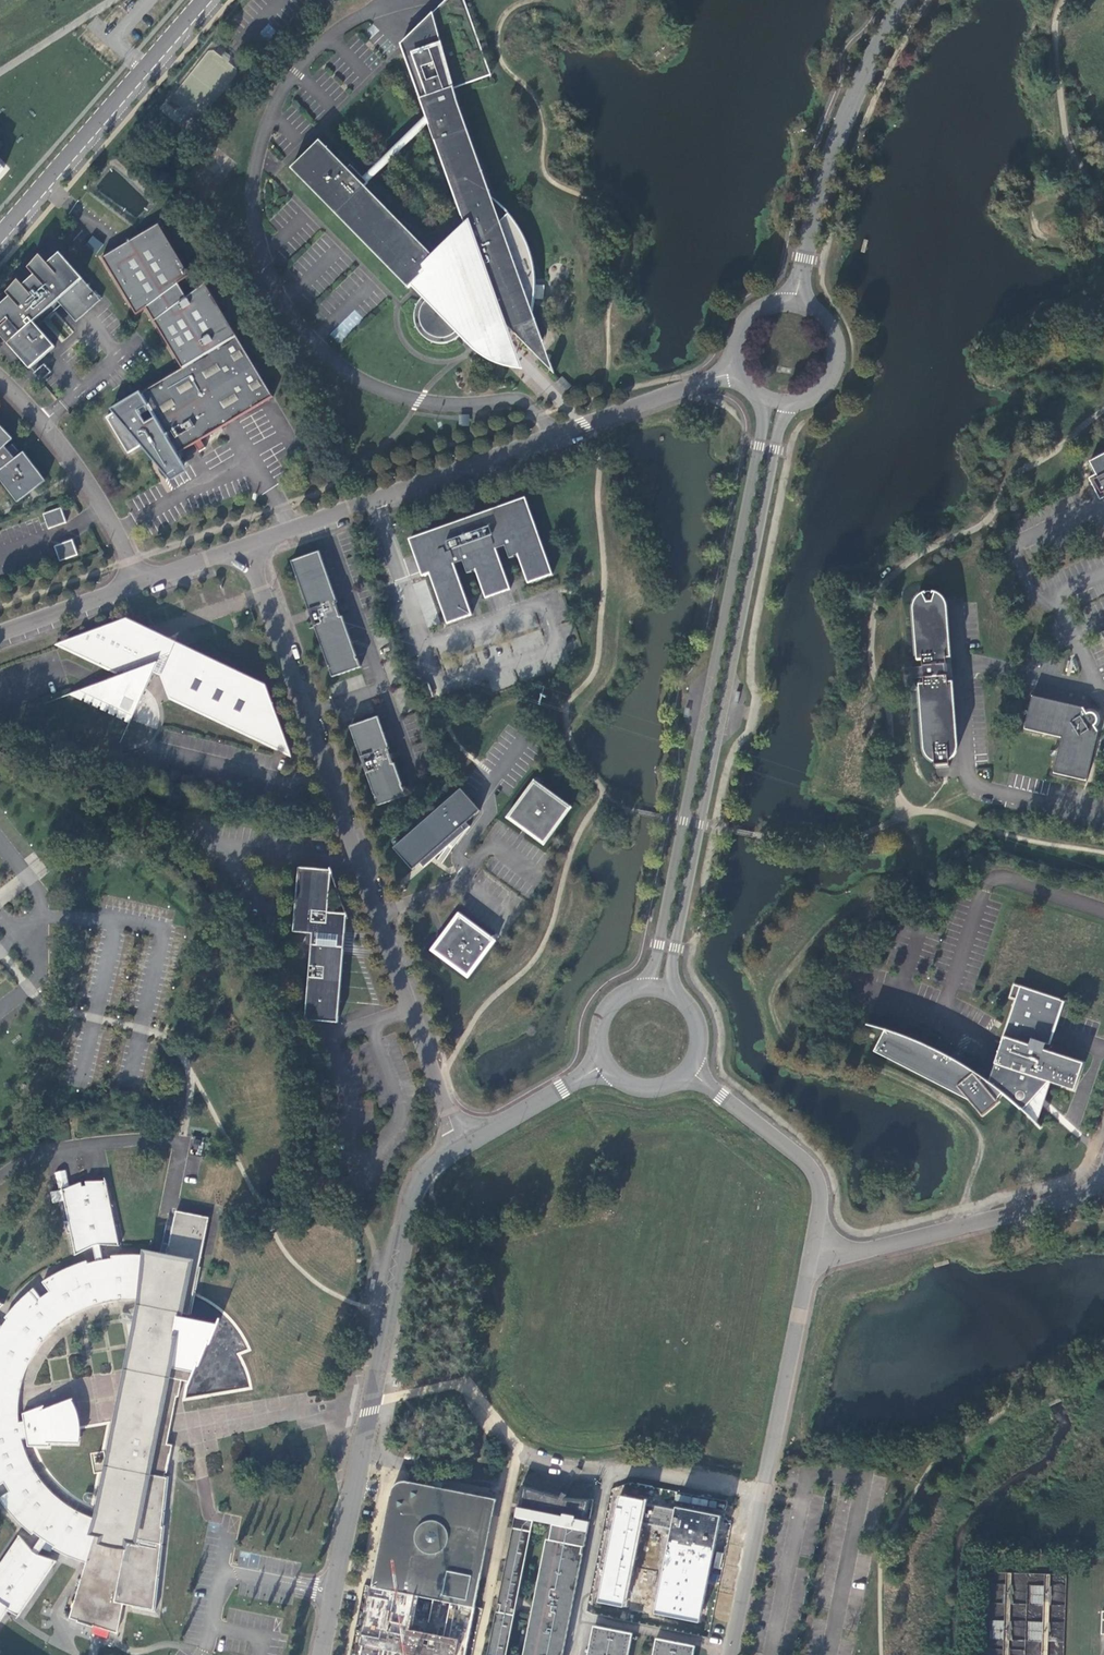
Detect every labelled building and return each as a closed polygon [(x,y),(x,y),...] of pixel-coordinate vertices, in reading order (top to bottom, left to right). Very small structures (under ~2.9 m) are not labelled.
[(403,50),(427,116),(429,123),(430,125),(429,125),(435,142),(436,142),(466,228),(435,259),(365,187),(369,183),(368,183),(364,178),(351,166),(348,169),(320,141),(291,169),(408,288),(414,283),(426,295),(422,298),(419,302),(417,306),(416,310),(415,314),(415,319),(416,324),(417,328),(420,333),(423,336),(426,339),(430,341),(435,343),(439,344),(444,344),(448,343),(447,338),(448,338),(448,337),(449,337),(450,337),(451,337),(452,336),(453,336),(454,335),(455,334),(456,334),(457,333),(457,332),(458,332),(458,331),(459,330),(460,329),(464,333),(474,343),(499,318),(532,352),(543,341),(532,311),(533,306),(535,295),(535,289),(535,282),(535,277),(533,264),(530,253),(525,240),(523,236),(518,226),(514,220),(508,213),(499,222),(483,207),(492,198),(458,103),(453,88),(491,75),(464,0),(448,0),(445,1),(446,5),(438,8),(439,13),(435,15),(434,12),(401,44),(403,50)] [(368,183),(429,123),(427,116),(364,178),(368,183)] [(202,440),(274,397),(205,282),(185,294),(178,281),(190,274),(158,222),(101,257),(136,314),(146,308),(182,368),(141,393),(141,391),(111,409),(114,413),(106,417),(128,453),(141,445),(171,482),(188,472),(181,459),(182,458),(179,454),(195,444),(202,440)] [(86,245),(97,251),(102,242),(91,236),(86,245)] [(60,253),(0,306),(0,310),(9,320),(0,329),(0,334),(30,369),(55,347),(37,327),(34,322),(58,301),(62,305),(76,322),(101,300),(60,253)] [(58,301),(34,322),(37,327),(62,305),(58,301)] [(0,310),(0,329),(9,320),(0,310)] [(475,345),(478,347),(479,348),(482,351),(486,354),(496,359),(501,361),(503,362),(505,363),(510,364),(519,366),(522,366),(509,328),(499,318),(474,343),(475,345)] [(464,333),(460,329),(459,330),(458,331),(458,332),(457,332),(457,333),(456,334),(455,334),(454,335),(453,336),(452,336),(451,337),(450,337),(449,337),(448,337),(448,338),(447,338),(448,343),(449,343),(453,341),(457,339),(461,336),(464,333)] [(45,364),(34,373),(41,381),(52,371),(45,364)] [(562,376),(554,383),(562,393),(571,386),(562,376)] [(2,469),(0,471),(0,479),(18,502),(46,481),(24,452),(16,459),(14,456),(19,451),(13,444),(8,449),(5,446),(13,439),(0,425),(0,467),(2,469)] [(202,440),(195,444),(200,452),(206,448),(202,440)] [(1097,473),(1090,477),(1095,488),(1096,488),(1094,485),(1097,484),(1102,493),(1103,492),(1103,454),(1091,461),(1097,473)] [(525,499),(408,540),(415,561),(423,559),(428,574),(446,625),(471,616),(453,565),(462,561),(466,573),(474,570),(484,598),(509,589),(495,549),(504,545),(508,557),(516,554),(526,583),(551,575),(525,499)] [(44,515),(49,529),(67,523),(62,509),(44,515)] [(55,546),(60,560),(78,554),(73,540),(55,546)] [(320,551),(292,561),(310,612),(312,611),(317,625),(315,626),(333,677),(361,667),(343,616),(341,616),(336,603),(338,602),(320,551)] [(957,751),(958,743),(948,607),(947,600),(946,598),(942,594),(938,591),(933,589),(926,590),(923,591),(920,594),(917,597),(915,600),(914,603),(914,607),(924,747),(927,753),(931,758),(935,761),(935,765),(949,764),(950,764),(950,759),(954,756),(957,751)] [(176,699),(290,753),(279,723),(268,717),(273,706),(266,685),(265,685),(263,689),(181,650),(178,656),(169,652),(170,650),(168,648),(166,647),(164,650),(148,642),(151,636),(126,624),(128,620),(127,619),(93,631),(59,644),(97,661),(101,663),(120,672),(124,671),(125,674),(93,686),(73,693),(131,721),(154,672),(159,674),(168,679),(176,699)] [(1085,707),(1033,695),(1025,728),(1062,736),(1054,772),(1087,780),(1098,730),(1095,725),(1097,723),(1098,721),(1098,718),(1098,715),(1096,713),(1094,712),(1091,711),(1087,712),(1084,707),(1085,707)] [(379,716),(351,726),(362,759),(364,758),(369,772),(367,773),(379,805),(407,795),(395,763),(393,763),(388,749),(390,749),(379,716)] [(544,846),(572,808),(567,808),(543,840),(540,838),(511,817),(535,785),(534,780),(506,818),(544,846)] [(572,808),(534,780),(535,785),(511,817),(540,838),(543,840),(567,808),(572,808)] [(478,811),(460,791),(394,848),(413,870),(420,863),(424,868),(470,828),(466,823),(478,811)] [(306,1020),(338,1023),(345,947),(338,946),(340,936),(345,936),(347,914),(328,912),(332,870),(299,868),(294,932),(313,933),(312,944),(306,1020)] [(469,979),(496,940),(491,941),(468,973),(436,950),(448,933),(459,918),(458,913),(431,950),(469,979)] [(496,940),(458,913),(459,918),(448,933),(436,950),(468,973),(491,941),(496,940)] [(1009,997),(1016,999),(1003,1038),(989,1082),(983,1078),(979,1075),(975,1072),(972,1070),(968,1067),(964,1065),(960,1063),(956,1061),(952,1058),(948,1056),(944,1054),(939,1052),(935,1050),(931,1048),(927,1046),(923,1044),(919,1042),(914,1040),(910,1038),(906,1037),(901,1035),(897,1033),(893,1032),(888,1031),(885,1029),(874,1052),(970,1101),(982,1115),(998,1102),(997,1100),(1002,1093),(1004,1095),(1009,1098),(1013,1102),(1017,1106),(1022,1110),(1023,1111),(1033,1100),(1040,1092),(1050,1082),(1074,1090),(1083,1063),(1044,1050),(1060,1000),(1014,984),(1009,997)] [(1040,1092),(1033,1100),(1036,1103),(1043,1095),(1040,1092)] [(75,1559),(80,1561),(85,1562),(86,1563),(84,1572),(70,1618),(78,1620),(77,1622),(94,1627),(94,1626),(98,1627),(117,1633),(123,1604),(133,1606),(133,1607),(156,1612),(166,1526),(164,1526),(169,1477),(165,1476),(166,1473),(167,1473),(173,1445),(165,1444),(174,1397),(179,1397),(182,1380),(186,1381),(189,1382),(190,1382),(198,1365),(199,1366),(209,1343),(211,1344),(219,1324),(178,1316),(179,1312),(190,1315),(190,1314),(191,1314),(196,1293),(201,1267),(199,1267),(209,1218),(176,1211),(167,1259),(164,1272),(147,1268),(149,1256),(148,1256),(143,1255),(138,1255),(133,1255),(128,1255),(123,1255),(118,1255),(113,1256),(111,1256),(112,1258),(109,1259),(104,1260),(103,1260),(100,1245),(120,1246),(106,1181),(85,1182),(86,1186),(82,1186),(81,1182),(62,1190),(68,1221),(71,1233),(76,1255),(93,1246),(96,1261),(94,1262),(90,1263),(88,1263),(87,1261),(84,1262),(80,1263),(75,1265),(70,1267),(66,1269),(61,1271),(57,1273),(53,1275),(48,1278),(44,1280),(43,1282),(50,1291),(41,1298),(34,1288),(32,1289),(28,1293),(25,1296),(21,1299),(18,1303),(14,1306),(11,1310),(8,1314),(5,1318),(7,1319),(4,1323),(2,1326),(0,1325),(0,1485),(4,1483),(10,1492),(0,1498),(0,1499),(2,1502),(5,1507),(8,1510),(11,1514),(15,1518),(18,1522),(21,1525),(25,1528),(29,1532),(32,1534),(34,1532),(34,1533),(38,1536),(41,1538),(32,1550),(20,1535),(0,1564),(0,1623),(8,1611),(19,1616),(56,1561),(38,1554),(47,1542),(50,1544),(54,1546),(53,1548),(53,1549),(57,1551),(62,1553),(66,1555),(71,1557),(75,1559)] [(167,1259),(149,1256),(147,1268),(164,1272),(167,1259)] [(486,1527),(486,1526),(486,1524),(485,1519),(484,1515),(482,1509),(479,1506),(476,1502),(472,1499),(468,1497),(463,1495),(453,1492),(444,1490),(429,1488),(424,1488),(420,1488),(417,1488),(416,1487),(416,1486),(415,1486),(415,1485),(414,1484),(413,1484),(413,1483),(412,1483),(411,1482),(410,1482),(409,1482),(408,1481),(407,1481),(405,1481),(404,1481),(403,1481),(402,1481),(401,1482),(400,1482),(399,1482),(398,1483),(397,1483),(396,1484),(395,1485),(394,1486),(393,1487),(393,1488),(392,1489),(392,1490),(391,1491),(391,1492),(391,1495),(391,1496),(391,1497),(391,1498),(392,1499),(392,1500),(392,1501),(393,1502),(393,1503),(394,1503),(390,1513),(387,1513),(378,1560),(383,1561),(380,1579),(373,1584),(372,1587),(475,1607),(481,1577),(477,1570),(483,1539),(484,1540),(487,1538),(488,1533),(489,1530),(487,1527),(486,1527)] [(497,1499),(408,1481),(409,1482),(410,1482),(411,1482),(412,1483),(413,1483),(413,1484),(414,1484),(415,1485),(415,1486),(416,1486),(416,1487),(417,1488),(420,1488),(424,1488),(429,1488),(444,1490),(453,1492),(463,1495),(468,1497),(472,1499),(476,1502),(479,1506),(482,1509),(484,1515),(485,1519),(486,1524),(486,1526),(486,1527),(487,1527),(489,1530),(487,1538),(484,1540),(483,1539),(477,1570),(481,1577),(497,1499)] [(586,1521),(591,1500),(566,1497),(564,1499),(560,1497),(522,1485),(516,1517),(534,1520),(550,1523),(588,1531),(590,1521),(586,1521)] [(654,1487),(652,1493),(685,1503),(687,1497),(654,1487)] [(598,1598),(626,1607),(643,1521),(647,1500),(620,1494),(598,1598)] [(643,1521),(671,1529),(675,1506),(647,1500),(643,1521)] [(718,1515),(675,1506),(671,1529),(652,1614),(698,1623),(718,1515)] [(534,1520),(516,1517),(513,1528),(515,1528),(502,1593),(515,1596),(529,1526),(532,1527),(534,1520)] [(583,1546),(585,1547),(588,1531),(550,1523),(547,1539),(544,1538),(532,1598),(534,1598),(531,1613),(529,1612),(521,1654),(561,1654),(583,1546)] [(378,1560),(373,1584),(380,1579),(383,1561),(378,1560)] [(366,1589),(353,1654),(465,1654),(475,1607),(366,1589)] [(501,1597),(500,1597),(497,1608),(501,1609),(499,1616),(496,1616),(488,1654),(503,1654),(514,1600),(501,1597)] [(633,1633),(596,1626),(590,1654),(629,1654),(633,1633)] [(696,1646),(656,1638),(653,1654),(694,1654),(696,1646)]
